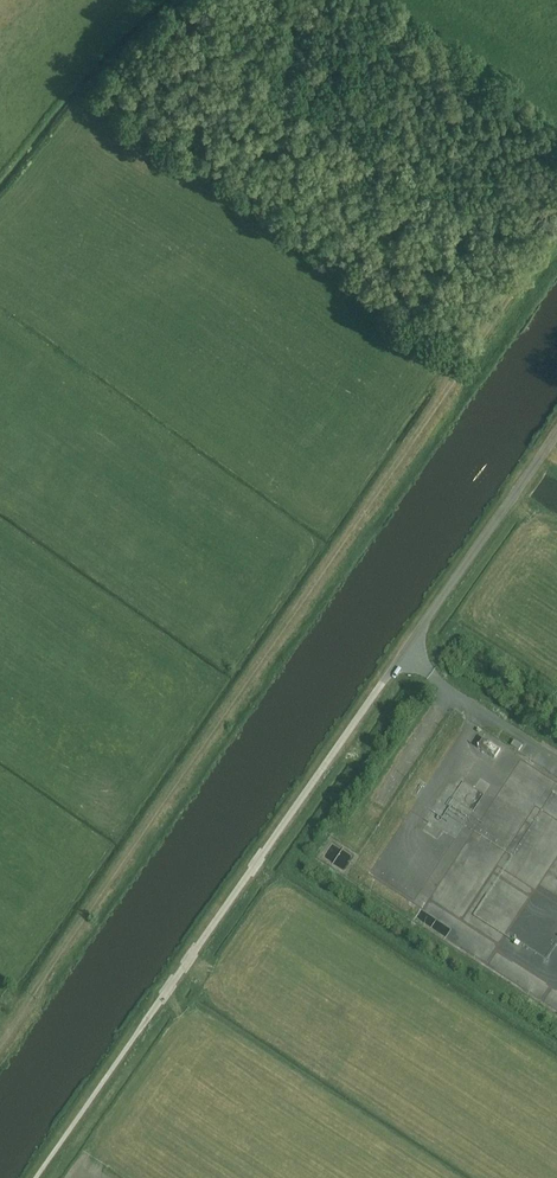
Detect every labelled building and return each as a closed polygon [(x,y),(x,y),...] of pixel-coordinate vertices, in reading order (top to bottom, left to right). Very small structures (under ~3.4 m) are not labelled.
[(500,749),(483,738),(477,747),(494,758),(500,749)] [(511,745),(519,750),(522,745),(514,740),(511,745)]
